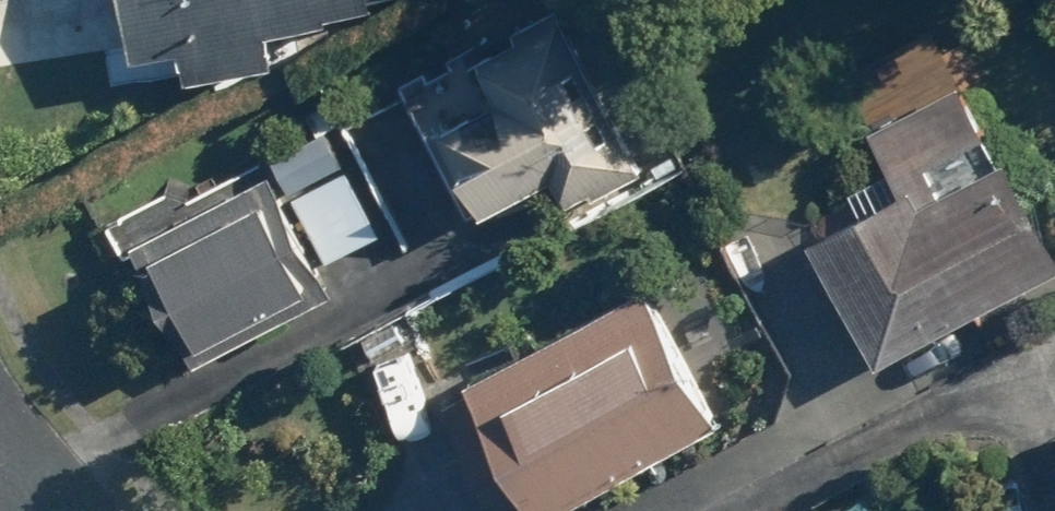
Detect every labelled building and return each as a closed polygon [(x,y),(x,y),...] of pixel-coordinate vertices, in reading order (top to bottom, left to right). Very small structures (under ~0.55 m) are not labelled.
[(142,80),(191,71),(193,82),(280,66),(274,35),(333,23),(332,16),(377,8),(375,0),(127,0),(142,80)] [(570,209),(643,172),(560,10),(453,64),(454,65),(430,77),(426,70),(401,82),(470,217),(481,212),(484,218),(557,182),(570,209)] [(814,237),(874,363),(1054,273),(1054,248),(1012,163),(1004,167),(965,84),(872,130),(903,195),(814,237)] [(330,131),(273,159),(290,195),(348,166),(330,131)] [(351,171),(295,199),(328,264),(384,236),(351,171)] [(272,176),(133,245),(196,371),(335,301),(272,176)] [(500,510),(559,510),(720,429),(647,289),(471,379),(476,390),(446,405),(500,510)]
